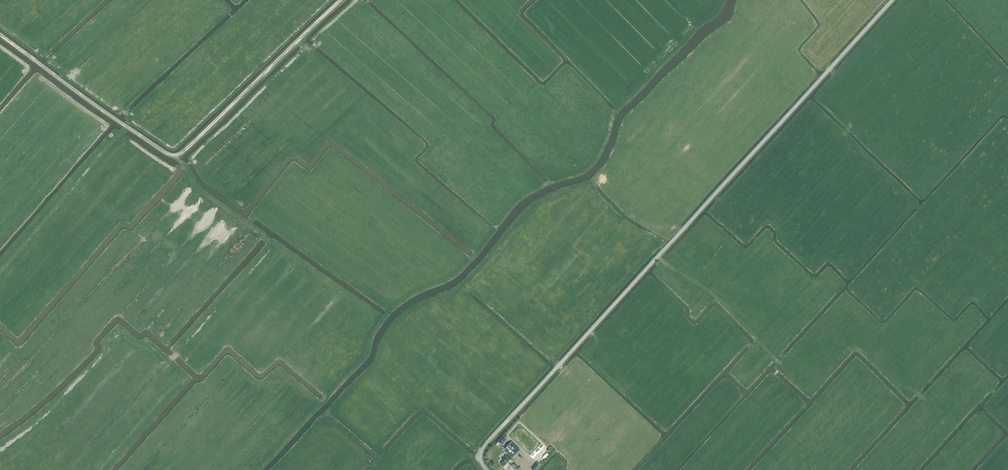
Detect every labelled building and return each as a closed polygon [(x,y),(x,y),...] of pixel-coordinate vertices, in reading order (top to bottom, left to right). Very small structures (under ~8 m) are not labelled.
[(507,438),(503,434),(497,441),(502,445),(507,438)] [(504,450),(508,454),(508,455),(507,456),(500,463),(506,469),(508,467),(511,469),(513,469),(517,466),(512,462),(513,460),(510,457),(511,456),(512,457),(520,449),(511,441),(504,450)]
